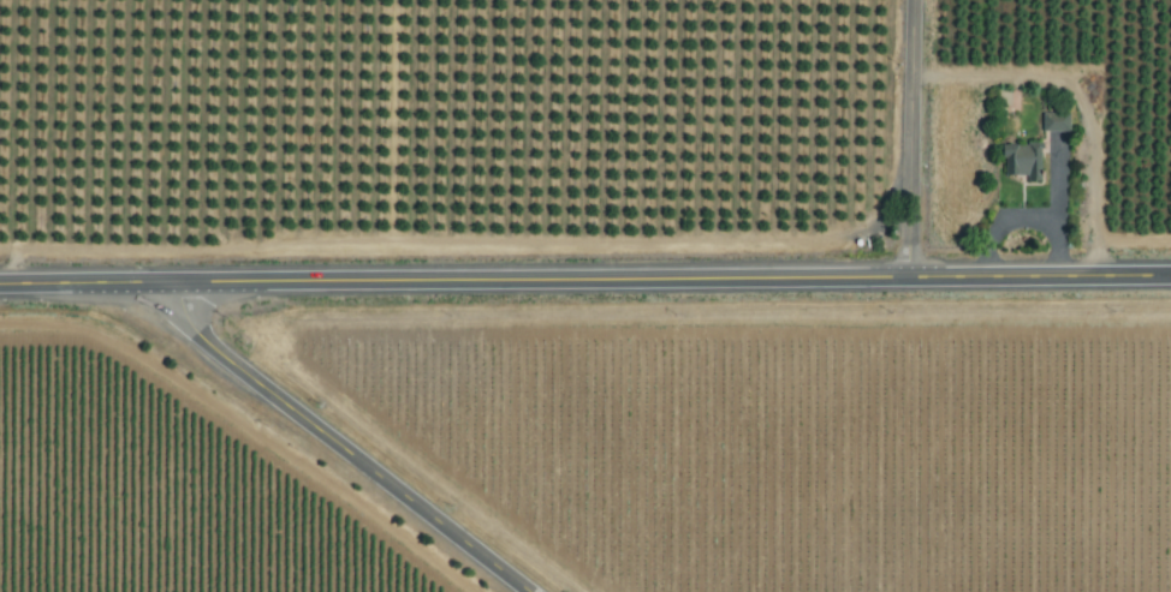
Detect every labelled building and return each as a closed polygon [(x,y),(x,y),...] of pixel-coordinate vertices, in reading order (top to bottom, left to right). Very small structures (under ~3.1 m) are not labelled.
[(1035,177),(1035,145),(998,145),(998,177),(1035,177)]
